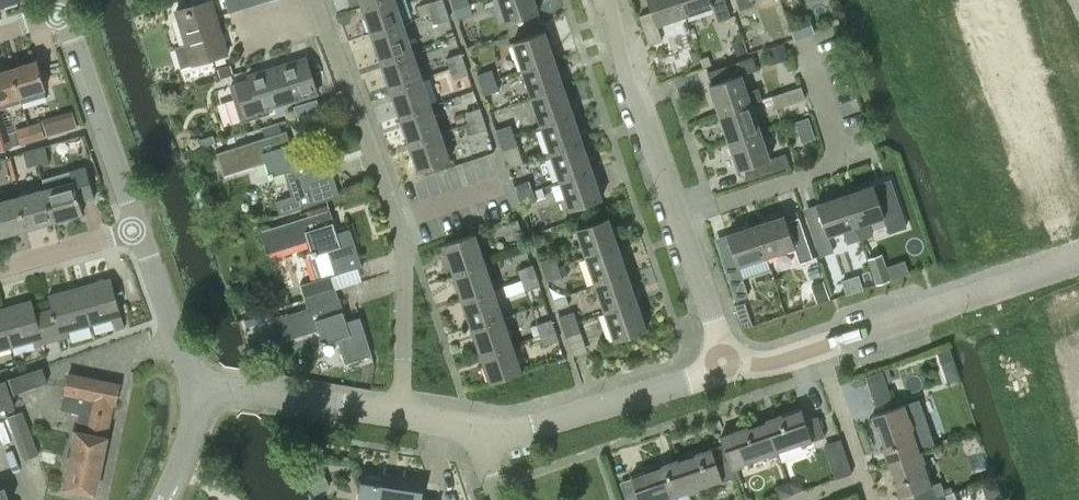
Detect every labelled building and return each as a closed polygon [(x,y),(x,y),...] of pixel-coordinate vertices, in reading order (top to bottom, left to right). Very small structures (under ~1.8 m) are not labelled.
[(230,12),(243,8),(241,0),(226,0),(230,12)] [(243,8),(256,4),(255,0),(241,0),(243,8)] [(372,33),(404,23),(396,0),(380,0),(363,6),(372,33)] [(446,8),(443,0),(435,0),(428,2),(432,13),(446,8)] [(470,4),(469,0),(453,0),(456,8),(470,4)] [(535,0),(500,0),(508,23),(539,12),(535,0)] [(685,15),(680,0),(648,0),(652,10),(640,14),(650,44),(662,40),(657,24),(685,15)] [(685,15),(713,5),(719,21),(731,17),(725,0),(680,0),(685,15)] [(740,9),(754,4),(752,0),(736,0),(740,9)] [(177,12),(187,44),(177,47),(183,68),(194,64),(230,53),(213,1),(177,12)] [(474,14),(470,4),(456,8),(459,19),(474,14)] [(449,18),(446,8),(432,13),(435,23),(449,18)] [(372,33),(382,61),(413,50),(404,23),(372,33)] [(514,41),(523,70),(555,59),(546,31),(514,41)] [(746,53),(745,52),(741,39),(732,43),(736,56),(746,53)] [(766,49),(772,64),(789,59),(784,43),(766,49)] [(382,61),(391,88),(423,78),(413,50),(382,61)] [(451,68),(464,63),(461,52),(447,57),(451,68)] [(720,113),(752,103),(763,99),(759,88),(748,92),(742,74),(758,70),(753,57),(724,66),(708,72),(713,84),(710,85),(720,113)] [(269,108),(318,92),(308,58),(250,76),(251,80),(232,86),(243,121),(270,113),(269,108)] [(523,70),(533,98),(565,87),(555,59),(523,70)] [(38,60),(12,68),(22,101),(46,94),(44,88),(47,88),(46,86),(38,60)] [(468,74),(464,63),(451,68),(454,78),(468,74)] [(22,101),(12,68),(0,71),(0,108),(22,101)] [(482,84),(496,79),(492,69),(478,74),(482,84)] [(401,116),(432,105),(423,78),(391,88),(401,116)] [(500,89),(496,79),(482,84),(485,94),(500,89)] [(777,108),(806,98),(801,86),(773,95),(777,108)] [(533,98),(542,125),(574,115),(565,87),(533,98)] [(729,142),(761,131),(752,103),(720,113),(729,142)] [(410,143),(441,133),(432,105),(401,116),(410,143)] [(466,112),(469,123),(483,118),(479,108),(466,112)] [(11,146),(1,113),(0,114),(0,150),(11,146)] [(453,116),(456,124),(465,121),(462,113),(453,116)] [(542,125),(551,153),(583,142),(574,115),(542,125)] [(53,117),(43,120),(48,135),(58,132),(53,117)] [(483,118),(469,123),(473,133),(487,128),(483,118)] [(29,126),(33,140),(46,136),(42,122),(29,126)] [(497,129),(500,140),(515,135),(511,124),(497,129)] [(21,143),(33,140),(29,126),(17,129),(21,143)] [(332,168),(315,173),(308,149),(291,155),(288,147),(293,145),(288,130),(218,153),(225,175),(265,162),(270,178),(286,173),(293,195),(276,201),(280,214),(340,195),(332,168)] [(770,159),(761,131),(729,142),(738,170),(744,168),(748,179),(761,175),(790,166),(786,153),(770,159)] [(451,161),(441,133),(410,143),(420,171),(451,161)] [(515,135),(500,140),(504,150),(519,145),(515,135)] [(551,153),(561,181),(593,170),(583,142),(551,153)] [(45,146),(35,149),(39,163),(49,160),(45,146)] [(39,163),(35,149),(24,152),(28,166),(39,163)] [(85,167),(43,179),(46,189),(55,221),(83,213),(80,202),(94,198),(85,167)] [(593,170),(561,181),(570,209),(603,198),(593,170)] [(519,195),(534,190),(530,179),(515,184),(519,195)] [(875,184),(846,194),(856,225),(860,237),(873,233),(869,221),(885,216),(890,232),(902,228),(895,205),(899,204),(891,180),(875,185),(875,184)] [(46,189),(18,197),(27,229),(55,221),(46,189)] [(537,201),(534,190),(519,195),(523,206),(537,201)] [(820,209),(807,213),(812,226),(821,255),(834,251),(829,235),(844,230),(848,241),(860,237),(856,225),(846,194),(818,203),(820,209)] [(0,202),(0,236),(27,229),(18,197),(0,202)] [(336,274),(363,266),(351,228),(337,232),(335,223),(331,209),(261,231),(268,253),(309,240),(313,256),(329,251),(336,274)] [(757,224),(767,256),(796,246),(801,262),(813,258),(803,229),(799,216),(787,220),(786,215),(757,224)] [(577,228),(586,256),(618,246),(609,217),(577,228)] [(507,235),(521,230),(517,219),(503,224),(507,235)] [(740,265),(767,256),(757,224),(729,233),(735,252),(722,256),(732,285),(736,299),(749,294),(740,265)] [(444,244),(454,272),(485,261),(475,233),(444,244)] [(586,256),(596,284),(628,273),(618,246),(586,256)] [(867,258),(876,282),(877,285),(891,280),(890,277),(886,266),(882,253),(867,258)] [(541,260),(545,271),(559,266),(556,255),(541,260)] [(454,272),(463,299),(494,289),(485,261),(454,272)] [(519,269),(523,279),(536,274),(532,264),(519,269)] [(559,266),(545,271),(548,281),(563,276),(559,266)] [(596,284),(606,312),(638,301),(628,273),(596,284)] [(536,274),(523,279),(527,290),(540,285),(536,274)] [(303,284),(306,298),(337,288),(332,275),(303,284)] [(80,287),(90,325),(113,319),(115,324),(123,321),(111,278),(80,287)] [(824,280),(823,280),(813,284),(811,284),(817,302),(830,298),(824,280)] [(512,295),(517,293),(523,291),(524,290),(520,281),(508,286),(512,295)] [(68,331),(90,325),(80,287),(48,295),(52,308),(44,310),(52,341),(70,336),(68,331)] [(337,288),(305,299),(308,308),(271,320),(278,343),(319,331),(323,344),(339,339),(346,363),(373,355),(361,317),(348,321),(345,312),(346,312),(341,298),(340,298),(337,288)] [(472,327),(504,316),(494,289),(463,299),(472,327)] [(36,345),(52,341),(44,310),(36,313),(32,300),(1,309),(12,346),(35,340),(36,345)] [(638,301),(606,312),(615,341),(647,330),(638,301)] [(12,346),(1,309),(0,309),(0,350),(12,346)] [(563,326),(578,321),(575,310),(560,316),(563,326)] [(482,355),(513,344),(504,316),(472,327),(482,355)] [(541,334),(555,329),(551,319),(537,324),(541,334)] [(582,331),(578,321),(563,326),(567,337),(582,331)] [(558,340),(555,329),(541,334),(545,344),(558,340)] [(522,372),(513,344),(482,355),(491,383),(522,372)] [(952,348),(940,352),(944,364),(956,360),(952,348)] [(15,394),(47,382),(42,368),(10,379),(15,394)] [(866,376),(876,406),(889,401),(886,392),(889,390),(882,370),(866,376)] [(77,431),(108,437),(107,437),(113,404),(117,403),(121,385),(68,374),(61,409),(81,413),(77,431)] [(14,406),(6,381),(0,383),(0,411),(14,406)] [(920,399),(873,415),(889,462),(922,450),(936,446),(920,399)] [(784,413),(767,419),(768,420),(779,452),(826,436),(820,419),(807,424),(801,408),(784,414),(784,413)] [(24,411),(8,417),(12,427),(16,438),(23,459),(39,453),(40,452),(28,420),(24,411)] [(746,426),(722,435),(722,436),(725,444),(733,468),(779,452),(768,420),(746,427),(746,426)] [(96,494),(108,437),(77,431),(66,488),(96,494)] [(693,455),(678,460),(690,492),(736,476),(733,468),(725,444),(712,448),(709,449),(709,448),(693,454),(693,455)] [(889,462),(901,496),(913,492),(916,499),(926,499),(938,496),(946,493),(945,493),(944,488),(942,481),(934,484),(922,450),(889,462)] [(631,475),(632,477),(638,495),(639,499),(666,499),(665,498),(688,491),(678,460),(678,459),(662,464),(663,467),(645,473),(644,471),(631,475)] [(320,464),(304,472),(308,479),(324,471),(320,464)] [(423,498),(426,481),(365,472),(361,499),(438,499),(423,498)] [(797,479),(790,482),(794,492),(805,488),(803,482),(797,479)] [(5,486),(0,488),(0,499),(10,499),(5,486)] [(926,499),(956,499),(954,492),(947,494),(946,493),(938,496),(926,499)]
